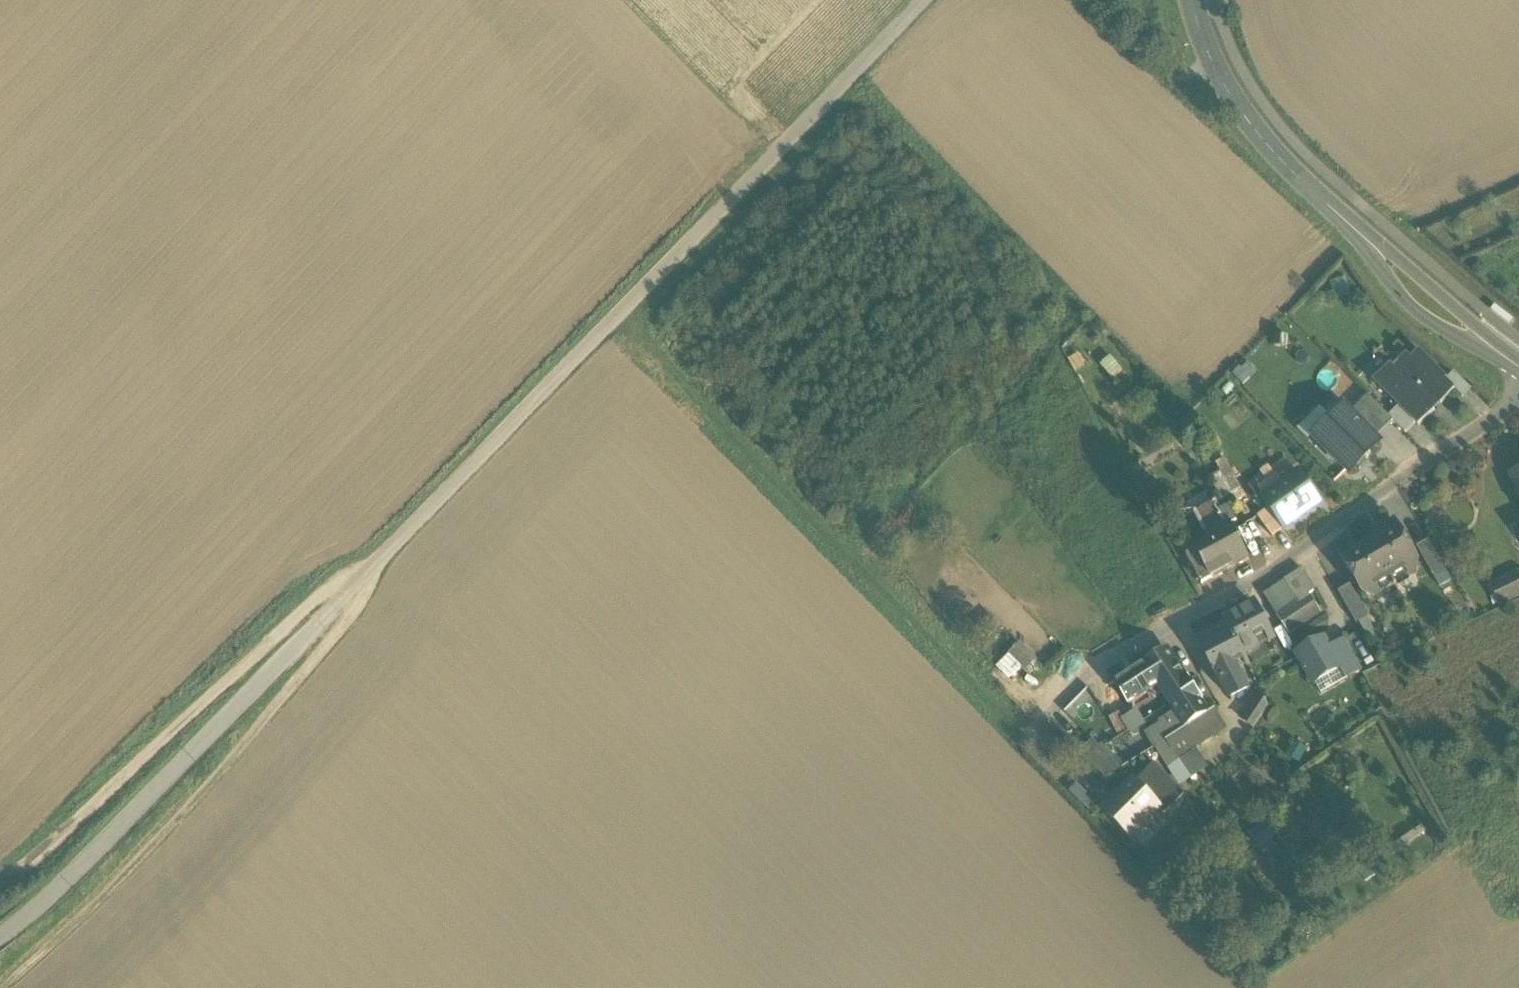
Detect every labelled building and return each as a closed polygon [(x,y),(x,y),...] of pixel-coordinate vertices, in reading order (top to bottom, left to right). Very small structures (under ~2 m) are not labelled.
[(1373,382),(1398,407),(1415,424),(1418,427),(1434,411),(1435,411),(1432,408),(1438,402),(1441,405),(1455,391),(1446,381),(1447,379),(1419,351),(1410,360),(1406,355),(1393,368),(1390,365),(1373,382)] [(1454,373),(1447,379),(1446,381),(1455,391),(1463,398),(1471,389),(1454,373)] [(1368,397),(1351,414),(1376,440),(1394,422),(1389,417),(1368,397)] [(1344,407),(1312,438),(1346,472),(1353,465),(1357,468),(1371,455),(1367,451),(1377,441),(1376,440),(1351,414),(1344,407)] [(1415,424),(1398,407),(1389,417),(1394,422),(1406,434),(1415,424)] [(1230,468),(1221,474),(1231,496),(1240,490),(1230,468)] [(1270,509),(1284,530),(1321,504),(1299,473),(1286,483),(1266,497),(1263,499),(1270,509)] [(1222,501),(1231,496),(1221,474),(1211,479),(1222,501)] [(1260,489),(1266,497),(1286,483),(1280,475),(1260,489)] [(1194,515),(1207,537),(1230,524),(1231,526),(1237,523),(1228,508),(1221,512),(1216,503),(1194,515)] [(1258,517),(1273,539),(1284,530),(1270,509),(1258,517)] [(1383,532),(1369,541),(1396,587),(1397,587),(1395,583),(1409,575),(1416,576),(1419,563),(1396,523),(1383,531),(1383,532)] [(1249,559),(1231,526),(1230,524),(1207,537),(1210,542),(1196,550),(1212,579),(1249,559)] [(1395,588),(1396,587),(1369,541),(1354,549),(1353,548),(1340,555),(1363,596),(1376,599),(1378,593),(1392,584),(1395,588)] [(1417,548),(1435,579),(1447,572),(1429,541),(1417,548)] [(1202,585),(1212,579),(1196,550),(1186,556),(1202,585)] [(1277,617),(1289,636),(1322,614),(1309,596),(1315,593),(1302,570),(1264,596),(1277,616),(1277,617)] [(1500,605),(1518,596),(1518,577),(1517,573),(1491,586),(1500,605)] [(1339,593),(1357,625),(1369,618),(1351,586),(1339,593)] [(1225,621),(1227,626),(1242,655),(1256,648),(1253,643),(1270,634),(1255,605),(1225,621)] [(1244,659),(1242,655),(1227,626),(1199,641),(1220,682),(1238,672),(1235,667),(1246,661),(1244,659)] [(1273,639),(1270,634),(1253,643),(1256,648),(1273,639)] [(1314,685),(1315,685),(1340,670),(1341,670),(1329,649),(1324,640),(1297,656),(1314,685)] [(1021,641),(1009,651),(1025,670),(1037,659),(1021,641)] [(1346,681),(1361,673),(1343,641),(1329,649),(1341,670),(1340,670),(1346,681)] [(1157,687),(1162,694),(1185,679),(1167,650),(1143,666),(1157,687)] [(1249,667),(1246,661),(1235,667),(1238,672),(1249,667)] [(1129,705),(1157,687),(1143,666),(1115,684),(1129,705)] [(1346,681),(1340,670),(1315,685),(1321,695),(1346,681)] [(1245,687),(1238,672),(1220,682),(1228,696),(1245,687)] [(1162,694),(1177,717),(1186,729),(1193,724),(1209,714),(1185,679),(1162,694)] [(1246,721),(1256,727),(1269,708),(1259,701),(1246,721)] [(1166,742),(1175,756),(1204,738),(1202,735),(1224,722),(1215,710),(1209,714),(1193,724),(1186,729),(1166,742)] [(1109,718),(1120,734),(1128,729),(1118,712),(1109,718)] [(1166,742),(1186,729),(1177,717),(1148,735),(1156,748),(1157,748),(1166,742)] [(1080,753),(1106,779),(1121,769),(1093,741),(1080,753)] [(1154,765),(1135,785),(1158,808),(1157,808),(1164,815),(1184,795),(1154,765)] [(1130,835),(1143,822),(1157,808),(1158,808),(1135,785),(1133,783),(1106,811),(1130,835)] [(1078,786),(1069,795),(1088,815),(1097,806),(1078,786)] [(1249,832),(1261,848),(1277,836),(1265,820),(1249,832)] [(1149,828),(1143,822),(1130,835),(1137,841),(1149,828)]
